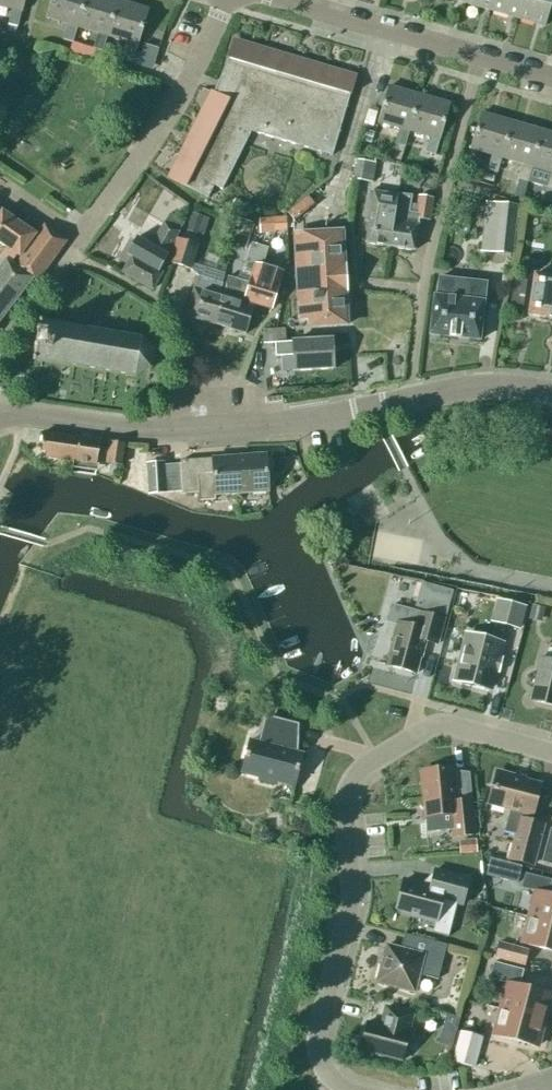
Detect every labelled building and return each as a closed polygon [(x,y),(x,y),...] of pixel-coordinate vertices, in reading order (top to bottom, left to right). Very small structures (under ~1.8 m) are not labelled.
[(12,9),(8,24),(18,26),(21,11),(22,11),(24,0),(0,0),(0,6),(12,9)] [(72,42),(77,27),(85,0),(51,0),(46,18),(67,24),(63,39),(72,42)] [(107,36),(118,0),(117,0),(85,0),(77,27),(97,33),(93,48),(102,51),(107,36)] [(148,9),(118,0),(107,36),(127,42),(123,57),(133,60),(148,9)] [(463,2),(490,10),(493,0),(464,0),(463,2)] [(490,10),(517,18),(523,0),(493,0),(490,10)] [(517,18),(544,26),(551,0),(523,0),(517,18)] [(211,92),(169,178),(208,197),(214,185),(222,189),(251,131),(295,144),(332,155),(355,77),(233,41),(217,95),(211,92)] [(143,43),(140,55),(151,58),(155,60),(159,48),(143,43)] [(395,143),(404,146),(409,131),(419,95),(388,86),(378,122),(399,128),(395,143)] [(434,155),(450,104),(419,95),(409,131),(429,137),(425,152),(434,155)] [(497,173),(501,158),(512,122),(481,113),(471,149),(491,155),(487,170),(497,173)] [(517,179),(527,182),(531,167),(542,131),(512,122),(501,158),(522,164),(517,179)] [(373,132),(366,130),(365,130),(363,141),(371,143),(374,132),(373,132)] [(542,131),(531,167),(551,173),(547,188),(545,187),(541,201),(551,204),(551,134),(542,131)] [(375,163),(356,160),(353,179),(372,182),(375,163)] [(457,183),(454,192),(477,198),(479,192),(490,195),(491,192),(491,191),(457,181),(457,182),(457,183)] [(392,246),(395,209),(397,196),(368,191),(363,222),(369,223),(367,243),(392,246)] [(416,249),(420,216),(408,215),(411,195),(397,193),(397,196),(395,209),(392,246),(416,249)] [(416,214),(430,216),(432,198),(419,195),(416,214)] [(509,204),(485,202),(484,217),(483,230),(481,251),(512,255),(517,205),(509,204)] [(5,260),(0,267),(0,282),(19,296),(32,279),(15,266),(11,263),(17,255),(19,257),(36,234),(1,211),(0,213),(0,256),(5,260)] [(184,220),(170,212),(164,222),(179,230),(184,220)] [(201,216),(193,213),(187,230),(198,234),(203,217),(201,216)] [(272,219),(272,218),(261,219),(259,219),(260,233),(273,232),(273,230),(273,225),(272,219)] [(243,220),(239,219),(235,232),(235,233),(235,234),(247,237),(251,223),(243,220)] [(179,231),(164,223),(150,246),(136,238),(127,254),(131,256),(122,272),(152,289),(161,273),(159,271),(167,256),(165,255),(179,231)] [(308,320),(309,327),(346,325),(341,232),(294,235),(298,320),(308,320)] [(189,274),(194,276),(195,270),(190,269),(198,245),(177,238),(169,263),(190,269),(189,274)] [(255,264),(250,283),(249,283),(243,300),(244,300),(271,308),(282,272),(255,264)] [(534,274),(528,315),(530,315),(549,318),(548,319),(551,320),(551,277),(534,274)] [(214,325),(214,324),(222,297),(221,297),(219,296),(222,283),(198,276),(185,315),(214,325)] [(253,307),(243,304),(244,300),(243,300),(249,283),(227,276),(221,297),(222,297),(214,324),(245,334),(253,307)] [(484,297),(486,283),(439,277),(437,296),(434,295),(429,334),(479,340),(484,297)] [(19,296),(0,282),(0,320),(19,296)] [(151,368),(153,351),(154,351),(153,349),(141,339),(142,339),(140,338),(139,338),(41,321),(41,320),(39,320),(38,322),(39,322),(38,330),(37,330),(36,333),(37,333),(35,346),(34,346),(34,348),(34,349),(33,356),(32,359),(35,359),(133,376),(135,376),(150,369),(150,370),(151,368)] [(262,330),(263,342),(286,341),(285,329),(262,330)] [(293,356),(294,371),(333,369),(331,340),(292,342),(275,343),(275,356),(293,356)] [(107,455),(106,463),(121,465),(124,443),(109,441),(109,443),(100,442),(100,440),(42,432),(39,451),(45,452),(44,457),(96,465),(98,454),(107,455)] [(180,461),(180,464),(182,491),(182,494),(199,492),(199,501),(215,500),(214,495),(268,492),(266,455),(212,458),(180,461)] [(164,465),(164,462),(146,463),(148,494),(182,491),(180,464),(164,465)] [(435,609),(477,611),(477,587),(436,586),(435,609)] [(525,606),(495,599),(490,622),(520,629),(525,606)] [(390,604),(386,622),(396,625),(386,665),(416,673),(425,641),(437,644),(444,619),(390,604)] [(528,619),(542,621),(544,607),(531,605),(528,619)] [(456,682),(488,690),(501,642),(468,634),(460,664),(457,666),(454,677),(456,680),(456,682)] [(540,658),(530,700),(551,706),(551,661),(540,658)] [(302,754),(289,750),(296,726),(267,718),(260,743),(250,740),(242,771),(260,776),(258,780),(275,785),(276,783),(292,787),(291,789),(293,789),(302,754)] [(453,768),(420,771),(424,816),(450,814),(452,837),(474,835),(471,800),(456,801),(453,768)] [(543,826),(528,822),(530,814),(531,815),(539,784),(497,773),(489,804),(509,809),(504,831),(516,834),(509,858),(533,864),(543,826)] [(550,828),(541,862),(551,865),(551,829),(550,828)] [(476,853),(475,840),(459,841),(460,854),(476,853)] [(485,875),(497,878),(502,861),(490,858),(485,875)] [(456,903),(462,905),(468,879),(435,870),(430,887),(403,880),(393,920),(394,920),(396,912),(434,922),(432,933),(448,937),(456,903)] [(535,892),(528,917),(551,923),(551,896),(548,895),(551,881),(551,880),(525,873),(521,888),(535,892)] [(551,951),(551,923),(528,917),(521,943),(551,951)] [(400,949),(386,945),(377,983),(414,992),(418,974),(437,979),(446,945),(404,934),(400,949)] [(528,950),(498,942),(494,958),(524,966),(528,950)] [(506,983),(499,1009),(544,1021),(551,995),(519,986),(523,970),(493,962),(489,979),(506,983)] [(408,1033),(407,1033),(412,1014),(385,1008),(381,1026),(366,1023),(359,1050),(401,1060),(408,1033)] [(538,1047),(544,1021),(499,1009),(493,1035),(538,1047)] [(459,1018),(446,1014),(442,1028),(455,1032),(459,1018)] [(482,1037),(460,1031),(452,1062),(474,1068),(482,1037)]
